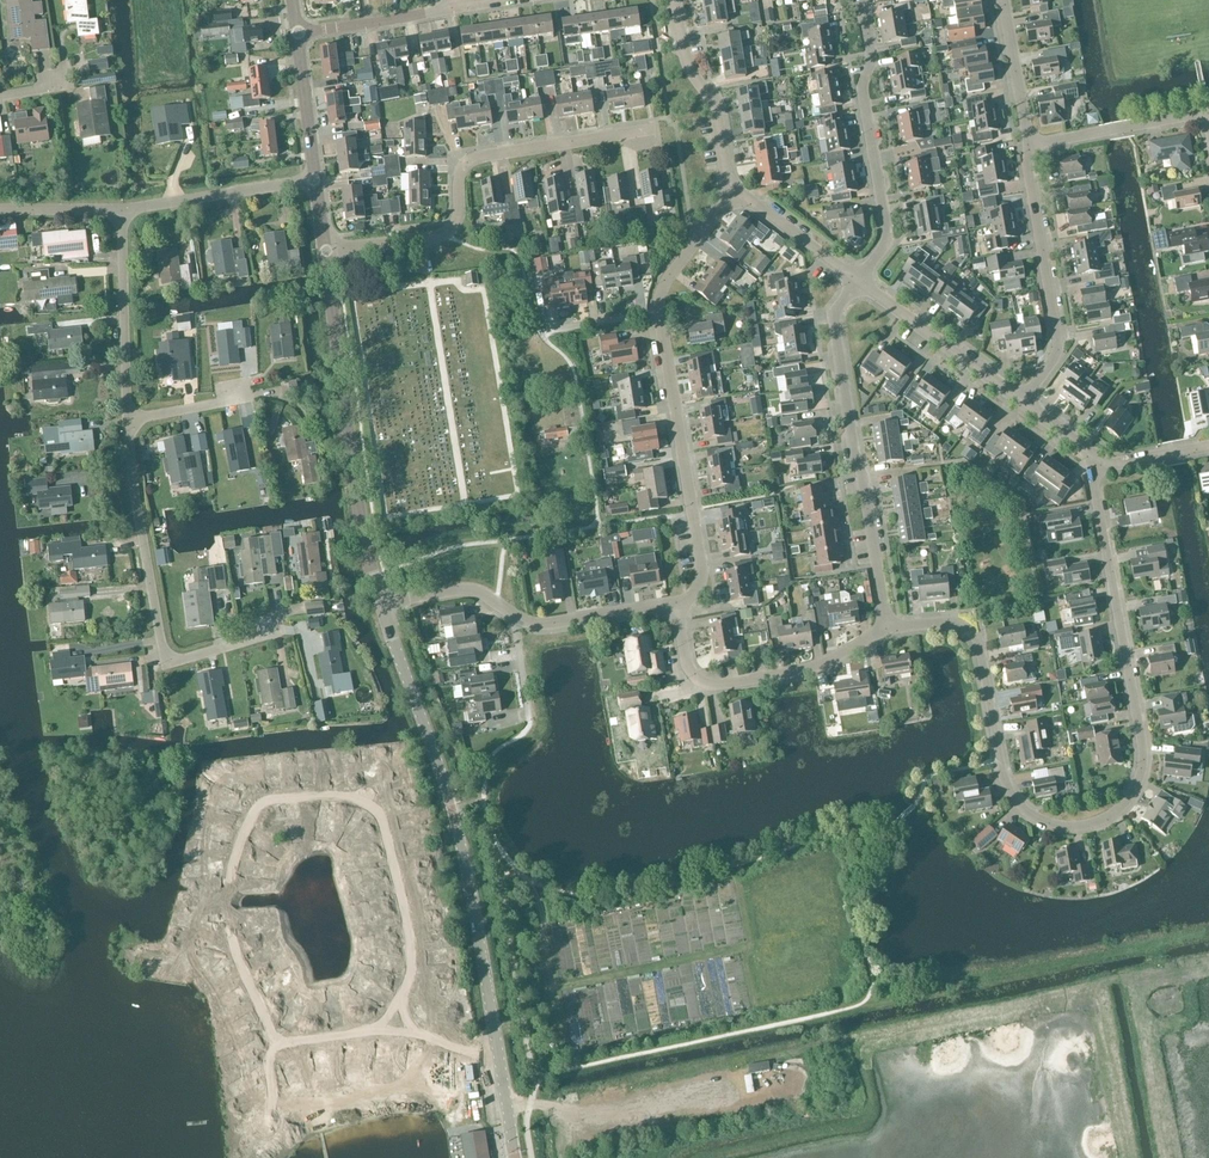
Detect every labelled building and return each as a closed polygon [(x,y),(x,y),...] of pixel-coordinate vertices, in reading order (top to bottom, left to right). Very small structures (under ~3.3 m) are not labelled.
[(33,51),(50,49),(48,36),(44,36),(42,22),(34,23),(33,16),(43,15),(42,4),(32,5),(31,0),(6,0),(7,8),(11,38),(26,36),(26,39),(31,38),(33,51)] [(67,24),(83,22),(84,37),(99,35),(97,20),(89,21),(86,0),(64,0),(67,24)] [(705,12),(734,7),(733,0),(732,0),(724,1),(723,0),(703,0),(705,12)] [(982,13),(980,0),(960,0),(957,0),(942,0),(943,10),(954,8),(956,17),(982,13)] [(1022,9),(1041,6),(1047,5),(1046,0),(1021,0),(1022,9)] [(882,30),(905,26),(903,12),(910,11),(909,3),(894,6),(895,13),(879,16),(882,30)] [(1048,12),(1047,5),(1041,6),(1041,8),(1039,8),(1040,14),(1048,12)] [(734,7),(705,12),(707,26),(727,23),(726,15),(735,14),(734,7)] [(825,7),(814,9),(815,18),(827,16),(825,7)] [(775,21),(773,9),(763,11),(765,23),(775,21)] [(637,10),(622,13),(625,31),(640,29),(637,10)] [(232,22),(231,11),(215,12),(216,23),(232,22)] [(611,39),(626,37),(625,31),(622,13),(607,15),(610,33),(611,39)] [(984,28),(982,13),(956,17),(957,26),(947,27),(949,43),(964,40),(963,32),(984,28)] [(1051,28),(1061,26),(1059,13),(1042,16),(1043,24),(1025,27),(1028,43),(1053,39),(1051,28)] [(595,36),(610,33),(607,15),(592,17),(595,36)] [(551,17),(536,20),(539,38),(554,36),(551,17)] [(580,38),(595,36),(592,17),(577,19),(580,38)] [(810,47),(832,43),(829,29),(827,18),(814,21),(814,24),(801,26),(803,40),(808,39),(810,47)] [(565,40),(580,38),(577,19),(562,22),(565,40)] [(523,40),(539,38),(536,20),(521,22),(523,40)] [(508,42),(523,40),(521,22),(506,24),(508,42)] [(231,36),(229,24),(201,26),(202,39),(231,36)] [(493,45),(508,42),(506,24),(491,26),(493,45)] [(478,47),(493,45),(491,26),(476,29),(478,47)] [(908,39),(905,26),(882,30),(884,44),(900,41),(902,48),(917,46),(915,38),(908,39)] [(237,46),(263,43),(261,27),(240,30),(235,31),(237,46)] [(463,49),(478,47),(476,29),(461,31),(463,49)] [(721,52),(741,49),(740,41),(749,40),(748,33),(739,34),(719,37),(721,52)] [(448,34),(434,36),(437,54),(451,51),(448,34)] [(434,36),(419,39),(423,57),(431,55),(436,85),(442,84),(441,75),(438,60),(437,54),(434,36)] [(405,42),(391,44),(394,62),(409,59),(405,42)] [(965,70),(968,69),(988,66),(985,48),(977,50),(976,42),(950,46),(953,61),(963,59),(965,70)] [(810,47),(805,48),(808,70),(825,67),(824,59),(834,58),(832,43),(810,47)] [(394,62),(391,44),(377,47),(380,65),(388,63),(392,84),(398,83),(396,68),(394,62)] [(322,63),(345,60),(353,59),(353,54),(337,56),(336,47),(321,48),(322,63)] [(721,52),(723,66),(753,61),(752,54),(742,56),(741,49),(721,52)] [(1034,79),(1059,75),(1057,64),(1067,62),(1065,49),(1048,52),(1049,59),(1032,63),(1034,79)] [(891,82),(914,78),(914,77),(920,76),(919,69),(921,69),(918,55),(903,58),(905,65),(888,68),(891,82)] [(239,64),(238,56),(225,57),(226,66),(239,64)] [(647,71),(645,57),(635,59),(637,73),(647,71)] [(107,59),(88,62),(89,72),(109,69),(107,59)] [(448,74),(445,59),(438,60),(441,75),(448,74)] [(766,59),(753,61),(723,66),(726,81),(746,77),(744,70),(767,66),(766,59)] [(339,76),(338,61),(322,63),(324,78),(339,76)] [(594,65),(596,79),(606,78),(605,73),(620,71),(618,61),(594,65)] [(596,79),(594,65),(569,69),(571,79),(586,77),(587,81),(596,79)] [(994,82),(991,65),(988,66),(968,69),(970,80),(965,81),(968,94),(985,91),(983,84),(994,82)] [(402,67),(396,68),(398,83),(405,82),(402,67)] [(246,87),(251,86),(269,84),(267,69),(249,71),(250,78),(245,78),(245,83),(227,86),(228,89),(246,87)] [(372,70),(358,72),(359,81),(373,80),(372,70)] [(553,71),(544,73),(546,87),(556,86),(553,71)] [(819,95),(840,92),(837,78),(831,79),(829,72),(810,75),(812,83),(817,82),(819,95)] [(546,87),(544,73),(534,75),(536,89),(546,87)] [(115,74),(90,78),(91,86),(116,83),(115,74)] [(917,91),(914,78),(891,82),(894,96),(909,93),(911,100),(926,97),(924,90),(917,91)] [(493,82),(496,96),(498,108),(506,106),(509,125),(526,122),(522,102),(513,104),(512,95),(506,96),(503,80),(493,82)] [(486,97),(487,97),(496,96),(493,82),(484,83),(486,97)] [(270,99),(269,84),(251,86),(252,96),(242,98),(244,109),(260,107),(260,101),(253,102),(253,101),(270,99)] [(1041,116),(1048,115),(1049,124),(1063,122),(1062,112),(1064,112),(1062,101),(1073,99),(1071,86),(1054,89),(1055,96),(1038,99),(1041,116)] [(105,87),(90,89),(92,104),(77,106),(82,140),(109,136),(105,103),(107,103),(105,87)] [(390,87),(378,89),(381,102),(392,100),(390,87)] [(610,113),(628,110),(624,90),(614,92),(614,87),(606,88),(610,113)] [(641,87),(624,90),(628,110),(644,107),(641,87)] [(739,106),(759,103),(758,96),(768,94),(767,87),(757,89),(737,92),(739,106)] [(375,89),(364,91),(366,104),(377,103),(375,89)] [(437,91),(439,106),(449,104),(447,89),(437,91)] [(439,106),(437,91),(427,92),(430,107),(439,106)] [(837,114),(835,107),(842,106),(840,92),(819,95),(812,97),(813,107),(816,108),(821,107),(822,116),(837,114)] [(590,93),(574,96),(577,116),(594,113),(590,93)] [(341,94),(327,96),(329,111),(359,107),(359,101),(343,103),(341,94)] [(532,100),(522,102),(526,122),(543,119),(540,99),(539,99),(538,95),(532,96),(532,100)] [(426,96),(414,97),(415,106),(427,104),(426,96)] [(560,119),(577,116),(574,96),(556,99),(560,119)] [(487,97),(486,97),(480,98),(482,106),(472,108),(475,128),(492,125),(487,97)] [(974,121),(996,117),(994,104),(987,105),(985,97),(966,100),(968,115),(973,114),(974,121)] [(739,106),(742,121),(771,116),(770,109),(761,110),(759,103),(739,106)] [(378,105),(371,106),(373,120),(380,119),(378,105)] [(458,131),(475,128),(472,108),(460,110),(460,105),(446,107),(448,122),(456,121),(458,131)] [(897,118),(900,131),(929,126),(928,119),(929,116),(928,105),(913,108),(914,115),(897,118)] [(158,145),(178,142),(175,124),(179,123),(180,126),(189,124),(186,106),(153,111),(158,145)] [(360,114),(359,107),(329,111),(331,126),(345,124),(344,116),(360,114)] [(8,115),(10,128),(16,127),(19,144),(48,140),(44,112),(36,113),(37,121),(28,122),(27,113),(8,115)] [(227,119),(226,113),(213,114),(214,121),(227,119)] [(771,116),(742,121),(744,135),(764,132),(763,124),(772,123),(771,116)] [(826,141),(848,137),(845,124),(838,125),(837,117),(820,120),(821,128),(816,129),(819,142),(826,141)] [(996,117),(974,121),(975,129),(971,129),(973,144),(992,141),(991,132),(998,131),(996,117)] [(244,130),(243,120),(226,122),(227,132),(244,130)] [(261,133),(262,141),(276,140),(274,123),(260,125),(260,126),(251,127),(252,132),(261,133)] [(404,128),(405,141),(425,140),(425,123),(404,123),(404,124),(400,124),(400,128),(404,128)] [(929,126),(900,131),(902,144),(923,140),(922,132),(930,131),(929,126)] [(339,159),(367,156),(366,149),(357,150),(356,142),(358,141),(357,133),(342,134),(343,143),(337,144),(339,159)] [(13,158),(10,137),(0,138),(0,159),(13,158)] [(848,137),(826,141),(828,154),(826,154),(827,162),(844,159),(843,152),(850,151),(848,137)] [(1186,155),(1191,154),(1188,137),(1151,144),(1154,161),(1172,158),(1174,168),(1178,171),(1189,169),(1186,155)] [(935,149),(952,146),(950,139),(933,142),(935,149)] [(278,156),(276,140),(262,141),(263,150),(254,153),(255,158),(264,157),(264,158),(278,156)] [(426,157),(425,140),(405,141),(405,158),(426,157)] [(756,159),(788,154),(787,148),(777,150),(776,142),(754,146),(756,159)] [(983,173),(1005,169),(1003,156),(995,157),(994,148),(972,152),(974,161),(975,167),(982,166),(983,173)] [(908,178),(938,173),(940,172),(937,152),(921,154),(922,162),(906,165),(908,178)] [(759,173),(780,170),(779,162),(789,160),(788,154),(756,159),(759,173)] [(369,155),(367,156),(339,159),(340,174),(359,172),(358,163),(370,162),(369,155)] [(385,167),(385,169),(400,167),(398,156),(384,158),(385,167)] [(248,158),(233,160),(235,169),(249,167),(248,158)] [(1057,161),(1060,176),(1067,175),(1068,182),(1086,179),(1085,171),(1082,172),(1079,158),(1057,161)] [(844,159),(827,162),(828,169),(831,169),(833,182),(855,178),(853,165),(845,166),(844,159)] [(387,177),(385,169),(385,167),(371,169),(372,179),(387,177)] [(387,177),(387,180),(401,178),(400,167),(385,169),(387,177)] [(791,174),(790,168),(780,170),(759,173),(761,187),(782,184),(781,176),(791,174)] [(1007,183),(1005,169),(983,173),(986,188),(978,190),(980,199),(999,196),(997,185),(1007,183)] [(657,172),(640,175),(644,200),(655,198),(657,211),(672,209),(670,194),(660,195),(657,172)] [(939,178),(938,173),(908,178),(910,191),(940,186),(939,178)] [(409,174),(410,192),(430,191),(430,174),(409,174)] [(579,198),(573,199),(576,225),(584,224),(583,212),(599,209),(593,174),(576,176),(579,198)] [(533,199),(530,176),(513,178),(516,203),(528,201),(529,211),(539,209),(537,198),(533,199)] [(387,177),(372,179),(373,188),(388,187),(387,180),(387,177)] [(604,189),(603,189),(605,206),(606,205),(606,204),(612,203),(612,204),(629,202),(625,177),(608,180),(610,190),(604,191),(604,189)] [(855,178),(833,182),(836,195),(831,196),(832,204),(851,200),(850,193),(857,192),(855,178)] [(561,227),(576,225),(573,199),(565,200),(562,179),(545,181),(550,215),(559,214),(561,227)] [(507,238),(515,237),(511,211),(504,212),(499,180),(482,183),(485,208),(482,208),(484,218),(493,216),(504,214),(507,238)] [(1067,197),(1069,211),(1091,208),(1088,194),(1091,194),(1090,186),(1073,189),(1074,196),(1067,197)] [(1177,211),(1200,206),(1197,190),(1177,194),(1175,186),(1161,189),(1163,203),(1175,201),(1177,211)] [(342,191),(344,207),(373,203),(372,197),(363,198),(362,189),(342,191)] [(431,208),(430,191),(410,192),(410,209),(431,208)] [(916,223),(940,219),(937,206),(945,205),(943,197),(926,200),(927,206),(914,209),(916,223)] [(983,210),(997,208),(995,198),(982,200),(983,210)] [(399,200),(391,201),(393,215),(401,214),(399,200)] [(382,216),(393,215),(391,201),(373,203),(344,207),(346,222),(365,219),(364,211),(381,209),(382,216)] [(637,208),(641,233),(649,232),(645,207),(637,208)] [(845,242),(849,242),(855,245),(859,240),(864,239),(863,229),(864,229),(861,211),(843,214),(842,207),(826,209),(828,222),(840,220),(842,232),(843,232),(845,242)] [(641,233),(637,208),(629,209),(631,219),(628,219),(631,235),(641,233)] [(992,227),(1014,223),(1012,209),(989,213),(992,227)] [(519,210),(511,211),(515,237),(522,236),(519,210)] [(1078,235),(1107,230),(1106,221),(1096,222),(1095,217),(1090,218),(1089,210),(1067,214),(1069,228),(1077,227),(1078,235)] [(729,229),(746,242),(751,245),(756,239),(761,243),(770,232),(753,219),(748,225),(738,217),(729,229)] [(940,219),(916,223),(919,237),(932,235),(933,241),(947,239),(946,232),(942,233),(940,219)] [(1014,223),(992,227),(994,236),(984,238),(987,253),(1002,250),(1000,241),(1017,238),(1014,223)] [(741,248),(746,242),(729,229),(720,241),(731,248),(726,254),(738,263),(746,252),(741,248)] [(69,233),(69,231),(42,234),(45,258),(62,256),(62,262),(89,258),(86,231),(69,233)] [(1075,261),(1098,257),(1096,249),(1104,248),(1103,242),(1112,241),(1110,231),(1088,235),(1089,244),(1073,247),(1075,261)] [(1156,250),(1167,248),(1164,232),(1153,234),(1156,250)] [(1203,253),(1208,252),(1206,236),(1185,239),(1184,232),(1169,235),(1172,248),(1183,246),(1185,257),(1189,256),(1191,265),(1205,262),(1203,253)] [(301,270),(299,252),(287,253),(284,233),(265,236),(270,269),(292,266),(293,271),(301,270)] [(0,240),(0,247),(15,245),(15,239),(0,240)] [(234,263),(231,242),(212,244),(213,251),(209,251),(206,255),(208,264),(211,266),(215,266),(217,277),(239,274),(240,279),(248,277),(246,261),(234,263)] [(904,280),(916,289),(931,268),(924,263),(929,257),(918,249),(906,266),(912,270),(904,280)] [(177,250),(158,253),(161,277),(168,276),(169,284),(181,283),(182,289),(192,288),(192,287),(200,286),(197,266),(189,267),(189,266),(179,268),(177,250)] [(588,254),(579,255),(581,268),(590,266),(588,254)] [(760,276),(770,262),(761,255),(751,268),(760,276)] [(1020,280),(1024,279),(1021,263),(1003,267),(1001,257),(987,260),(989,274),(999,273),(1001,283),(1003,282),(1005,293),(1021,290),(1020,280)] [(1098,257),(1075,261),(1078,276),(1094,273),(1095,282),(1115,278),(1112,264),(1099,266),(1098,257)] [(623,265),(615,267),(618,288),(633,286),(632,281),(639,279),(636,258),(622,260),(623,265)] [(547,260),(534,262),(537,275),(549,273),(547,260)] [(716,261),(707,273),(724,286),(730,279),(734,283),(742,272),(731,263),(726,269),(716,261)] [(604,291),(618,288),(615,267),(607,268),(606,262),(592,264),(595,279),(602,278),(604,291)] [(938,274),(931,268),(916,289),(927,298),(932,292),(937,296),(941,291),(957,269),(950,263),(938,274)] [(50,280),(49,270),(31,273),(32,282),(23,283),(25,304),(58,300),(59,307),(73,305),(72,296),(78,295),(76,279),(71,280),(70,277),(50,280)] [(572,272),(565,273),(567,285),(570,306),(587,304),(585,289),(592,288),(589,273),(575,275),(572,272)] [(556,278),(542,280),(545,295),(551,294),(554,309),(570,306),(567,285),(565,273),(558,275),(556,278)] [(719,293),(724,286),(707,273),(699,285),(707,291),(702,297),(716,307),(724,296),(719,293)] [(476,274),(471,274),(466,275),(467,287),(478,286),(476,274)] [(778,299),(799,295),(797,281),(784,283),(783,275),(769,278),(771,291),(777,291),(778,299)] [(1192,303),(1208,300),(1208,282),(1192,285),(1190,277),(1174,280),(1177,294),(1190,292),(1192,303)] [(1106,289),(1120,286),(1118,278),(1104,280),(1106,289)] [(942,309),(954,317),(968,298),(971,294),(964,289),(964,285),(959,282),(957,285),(953,282),(941,299),(947,303),(942,309)] [(1083,307),(1086,307),(1106,304),(1103,287),(1081,291),(1083,307)] [(801,310),(799,295),(778,299),(779,307),(773,308),(776,321),(790,319),(789,312),(801,310)] [(968,298),(954,317),(966,326),(974,315),(979,319),(988,307),(982,303),(980,306),(968,298)] [(1106,304),(1086,307),(1089,324),(1111,320),(1108,303),(1106,304)] [(1114,326),(1131,323),(1130,315),(1113,318),(1114,326)] [(708,328),(689,331),(691,348),(714,344),(713,334),(724,332),(721,316),(707,319),(708,328)] [(281,360),(294,358),(289,317),(279,318),(280,326),(271,327),(274,352),(280,351),(281,360)] [(1024,325),(1017,326),(1022,356),(1036,353),(1033,336),(1040,335),(1037,317),(1023,320),(1024,325)] [(178,319),(180,332),(190,330),(189,318),(178,319)] [(783,338),(784,345),(806,341),(804,328),(797,329),(796,322),(774,325),(775,335),(783,338)] [(1022,356),(1017,326),(1009,328),(1008,322),(990,325),(993,343),(1005,341),(1008,358),(1022,356)] [(59,350),(83,348),(81,329),(52,332),(51,325),(34,327),(34,329),(28,329),(28,336),(48,334),(49,345),(58,344),(59,350)] [(1105,335),(1093,338),(1095,353),(1117,349),(1114,334),(1124,332),(1123,325),(1104,329),(1105,335)] [(1205,334),(1203,325),(1180,329),(1181,339),(1196,336),(1199,355),(1208,353),(1208,333),(1205,334)] [(220,366),(239,364),(237,347),(242,347),(243,349),(251,348),(249,330),(241,331),(236,332),(236,331),(217,333),(220,366)] [(162,368),(169,368),(170,376),(172,376),(173,383),(193,381),(189,341),(179,342),(178,334),(168,335),(168,343),(160,344),(161,351),(157,352),(158,365),(162,365),(162,368)] [(636,362),(633,344),(617,347),(615,337),(601,339),(603,354),(611,353),(614,365),(636,362)] [(806,341),(784,345),(785,352),(778,353),(780,367),(802,363),(801,356),(808,355),(806,341)] [(887,374),(900,356),(888,348),(879,361),(871,355),(861,368),(874,378),(883,371),(887,374)] [(687,365),(689,378),(710,375),(709,367),(715,366),(713,352),(690,356),(692,364),(687,365)] [(744,369),(756,367),(754,356),(742,358),(744,369)] [(911,364),(900,356),(887,374),(884,378),(889,381),(884,389),(896,398),(909,380),(903,375),(911,364)] [(1071,403),(1089,379),(1083,375),(1086,370),(1075,363),(1065,377),(1071,381),(1060,395),(1071,403)] [(65,365),(31,368),(33,401),(47,400),(47,402),(50,404),(58,403),(60,401),(60,399),(67,399),(66,379),(60,380),(60,376),(80,374),(79,364),(65,365)] [(789,391),(808,388),(806,372),(790,374),(788,367),(772,370),(774,379),(779,378),(780,381),(785,381),(787,391),(789,391)] [(620,399),(644,395),(641,381),(627,384),(626,375),(611,377),(613,391),(619,390),(620,399)] [(712,383),(710,375),(689,378),(692,393),(704,391),(706,398),(720,396),(718,383),(712,383)] [(926,402),(939,385),(928,376),(918,389),(912,385),(903,397),(909,401),(913,397),(919,401),(922,399),(926,402)] [(1095,384),(1089,379),(1071,403),(1083,412),(1093,397),(1099,402),(1109,388),(1098,380),(1095,384)] [(299,394),(297,381),(281,385),(284,398),(299,394)] [(939,385),(926,402),(930,405),(927,414),(938,422),(947,410),(941,405),(950,393),(939,385)] [(808,388),(789,391),(791,404),(781,405),(782,416),(798,414),(797,407),(813,404),(811,388),(808,389),(808,388)] [(1190,396),(1194,419),(1208,417),(1208,393),(1190,396)] [(644,395),(620,399),(622,407),(616,408),(619,422),(633,419),(631,411),(646,408),(644,395)] [(1119,438),(1132,420),(1119,410),(1125,402),(1118,396),(1108,410),(1114,414),(1104,428),(1119,438)] [(699,411),(702,426),(723,423),(721,414),(727,413),(725,400),(711,402),(712,409),(699,411)] [(968,427),(981,409),(969,401),(962,411),(956,407),(945,422),(956,430),(964,424),(968,427)] [(752,407),(754,416),(763,415),(762,405),(752,407)] [(992,418),(981,409),(968,427),(972,430),(968,439),(980,447),(990,432),(985,428),(992,418)] [(891,421),(903,419),(902,412),(890,413),(891,421)] [(798,424),(797,416),(780,419),(782,427),(792,425),(795,441),(789,442),(790,450),(811,447),(810,438),(816,437),(814,422),(798,424)] [(634,442),(657,438),(655,426),(636,429),(635,421),(622,423),(624,437),(633,436),(634,442)] [(875,439),(899,435),(897,422),(873,426),(875,439)] [(724,431),(723,423),(702,426),(704,440),(717,438),(718,446),(732,443),(730,430),(724,431)] [(320,483),(315,457),(308,459),(302,427),(283,430),(284,437),(282,438),(281,439),(280,441),(280,443),(280,444),(281,446),(282,447),(283,448),(284,448),(286,448),(289,463),(302,460),(306,486),(320,483)] [(62,455),(94,451),(92,432),(63,435),(63,428),(44,430),(45,438),(57,437),(58,441),(60,441),(62,455)] [(237,473),(250,470),(242,430),(223,433),(223,435),(229,465),(236,464),(237,473)] [(1007,456),(1020,438),(1008,430),(999,442),(993,438),(984,450),(995,458),(1003,453),(1007,456)] [(205,433),(191,436),(194,451),(208,449),(205,433)] [(899,435),(875,439),(877,452),(901,448),(899,435)] [(184,438),(164,442),(168,460),(165,460),(167,473),(170,473),(171,476),(178,475),(180,483),(192,481),(194,491),(206,488),(200,454),(187,456),(184,438)] [(657,438),(634,442),(635,448),(626,450),(629,464),(641,462),(640,454),(659,450),(657,438)] [(1020,438),(1007,456),(1011,459),(1007,467),(1019,476),(1027,463),(1033,456),(1027,451),(1031,446),(1020,438)] [(901,448),(877,452),(879,465),(903,461),(901,448)] [(707,461),(710,474),(731,471),(729,464),(735,463),(733,449),(719,451),(720,459),(707,461)] [(799,477),(822,474),(819,456),(803,458),(802,451),(785,453),(787,462),(796,461),(799,477)] [(924,464),(923,456),(911,458),(913,466),(924,464)] [(1038,484),(1043,488),(1058,467),(1047,458),(1038,471),(1032,467),(1023,479),(1034,487),(1038,484)] [(603,471),(605,480),(626,477),(624,467),(603,471)] [(1058,467),(1043,488),(1047,491),(1044,496),(1059,507),(1074,486),(1066,480),(1070,475),(1058,467)] [(266,475),(265,468),(256,470),(257,477),(266,475)] [(646,487),(664,484),(662,470),(647,472),(646,469),(633,471),(635,482),(645,480),(646,487)] [(732,480),(731,471),(710,474),(712,490),(725,488),(726,495),(740,493),(738,479),(732,480)] [(1200,477),(1204,494),(1208,493),(1208,475),(1200,477)] [(893,494),(917,490),(915,477),(891,481),(893,494)] [(47,480),(28,482),(29,497),(38,496),(39,504),(40,510),(48,509),(51,509),(52,517),(68,515),(67,507),(72,506),(70,487),(48,490),(47,480)] [(667,499),(664,484),(646,487),(647,494),(637,496),(640,513),(659,510),(657,500),(667,499)] [(804,486),(795,487),(797,498),(801,497),(804,512),(799,513),(801,523),(811,522),(813,537),(809,538),(811,547),(815,547),(818,562),(813,563),(815,574),(833,571),(832,566),(840,564),(839,558),(844,557),(841,544),(837,544),(835,532),(839,531),(837,518),(833,519),(832,513),(826,514),(825,508),(829,507),(827,494),(823,495),(822,488),(805,491),(804,486)] [(917,490),(893,494),(895,507),(919,503),(917,490)] [(1149,521),(1158,519),(1154,502),(1149,503),(1148,497),(1124,502),(1127,517),(1119,518),(1121,528),(1150,523),(1149,521)] [(761,501),(762,509),(775,507),(774,500),(761,501)] [(919,503),(895,507),(897,520),(921,516),(919,503)] [(627,504),(610,507),(611,516),(628,514),(627,504)] [(720,538),(741,534),(740,526),(745,525),(743,512),(729,514),(730,521),(717,523),(720,538)] [(1057,544),(1082,539),(1079,520),(1059,524),(1058,515),(1040,519),(1042,532),(1055,530),(1057,544)] [(921,516),(897,520),(899,533),(923,529),(921,516)] [(923,529),(899,533),(901,545),(925,542),(923,529)] [(637,532),(632,533),(633,543),(653,540),(652,530),(637,532)] [(747,533),(741,534),(720,538),(722,552),(735,550),(736,557),(750,555),(748,541),(747,533)] [(299,556),(295,557),(297,573),(301,572),(302,579),(311,578),(312,581),(310,581),(311,587),(326,585),(325,575),(321,575),(318,543),(320,543),(319,534),(303,536),(304,544),(298,545),(299,556)] [(619,535),(611,537),(612,544),(620,542),(619,535)] [(63,556),(73,555),(75,570),(107,566),(105,547),(82,550),(80,537),(61,539),(62,544),(48,545),(50,562),(63,561),(63,556)] [(611,537),(600,538),(603,558),(614,556),(612,544),(611,537)] [(264,577),(276,575),(271,538),(257,540),(258,550),(241,553),(243,564),(240,565),(242,579),(245,578),(246,585),(265,583),(264,577)] [(234,539),(223,541),(224,552),(235,550),(234,539)] [(39,542),(30,543),(31,555),(40,554),(39,542)] [(1134,580),(1158,575),(1158,578),(1169,576),(1163,546),(1146,549),(1148,558),(1131,562),(1134,580)] [(560,582),(568,580),(563,551),(545,554),(549,575),(539,577),(541,593),(546,592),(548,603),(563,600),(560,582)] [(634,559),(618,562),(621,579),(631,578),(633,588),(659,583),(655,555),(634,558),(634,559)] [(581,597),(609,592),(606,581),(614,579),(611,559),(595,562),(597,572),(578,576),(581,597)] [(726,573),(728,587),(749,584),(748,576),(753,575),(751,561),(735,564),(736,571),(726,573)] [(1065,586),(1090,581),(1087,564),(1065,568),(1064,561),(1047,564),(1050,577),(1063,575),(1065,586)] [(194,571),(195,584),(188,585),(189,594),(184,595),(188,629),(208,626),(207,617),(213,616),(209,592),(226,590),(223,567),(194,571)] [(932,575),(935,601),(949,599),(948,586),(955,585),(953,567),(942,569),(940,575),(932,575)] [(935,601),(932,575),(923,576),(922,571),(910,572),(912,589),(919,589),(920,602),(935,601)] [(750,592),(749,584),(728,587),(730,602),(743,600),(744,607),(758,605),(756,591),(750,592)] [(50,605),(52,624),(85,621),(83,602),(78,603),(78,598),(90,597),(89,587),(76,588),(76,591),(60,592),(61,600),(58,600),(59,605),(50,605)] [(845,626),(839,593),(831,595),(832,601),(819,603),(821,617),(829,616),(831,629),(845,626)] [(839,593),(845,626),(860,624),(858,611),(865,610),(863,596),(849,598),(848,596),(844,593),(839,593)] [(1074,620),(1096,616),(1093,599),(1082,601),(1081,594),(1065,597),(1066,604),(1069,603),(1070,610),(1062,612),(1064,625),(1075,623),(1074,620)] [(1165,606),(1177,604),(1175,596),(1156,599),(1158,607),(1140,611),(1143,631),(1169,626),(1165,606)] [(812,600),(804,601),(805,609),(813,608),(812,600)] [(325,616),(323,602),(305,604),(307,618),(325,616)] [(796,649),(793,628),(783,630),(781,617),(772,619),(770,607),(764,608),(766,620),(768,619),(772,640),(779,638),(781,652),(796,649)] [(463,609),(440,612),(440,615),(442,624),(442,627),(452,625),(454,639),(457,639),(477,636),(477,635),(474,618),(465,619),(463,609)] [(793,628),(796,649),(812,646),(810,633),(817,631),(813,611),(801,613),(803,626),(793,628)] [(710,626),(713,640),(733,637),(732,629),(738,628),(735,614),(721,617),(723,624),(710,626)] [(1024,651),(1039,649),(1036,634),(1025,636),(1023,627),(998,632),(1001,648),(1023,644),(1024,651)] [(1056,641),(1073,638),(1071,630),(1055,633),(1056,641)] [(1082,663),(1104,659),(1099,632),(1077,636),(1082,663)] [(337,634),(323,636),(327,654),(320,655),(327,695),(352,691),(349,674),(342,675),(338,652),(341,652),(337,634)] [(457,639),(447,641),(451,667),(467,664),(466,656),(483,654),(480,636),(477,637),(477,636),(457,639)] [(735,645),(733,637),(713,640),(715,655),(728,653),(729,660),(743,658),(741,644),(735,645)] [(652,651),(650,638),(624,642),(629,674),(648,671),(649,675),(665,673),(662,654),(651,655),(651,651),(652,651)] [(1171,655),(1176,655),(1174,646),(1157,649),(1159,657),(1148,659),(1152,677),(1175,673),(1171,655)] [(88,694),(88,693),(101,692),(99,675),(95,676),(95,677),(93,677),(92,669),(86,670),(84,658),(70,660),(69,653),(53,655),(55,664),(51,664),(52,675),(53,681),(86,677),(88,694)] [(908,655),(881,660),(883,670),(876,671),(878,687),(890,685),(889,676),(911,673),(908,655)] [(1023,664),(1033,662),(1031,655),(1017,657),(1019,664),(1004,667),(1008,683),(1021,681),(1022,683),(1034,681),(1029,669),(1025,670),(1023,664)] [(99,675),(101,692),(116,690),(118,688),(117,685),(133,683),(130,664),(92,669),(93,677),(95,677),(95,676),(99,675)] [(149,693),(146,668),(137,669),(140,695),(149,693)] [(259,694),(262,694),(264,705),(276,703),(277,710),(286,709),(286,710),(295,708),(292,689),(281,691),(277,670),(258,673),(259,680),(256,680),(259,694)] [(475,697),(496,693),(493,675),(477,678),(475,670),(459,673),(463,698),(475,696),(475,697)] [(197,676),(200,691),(203,690),(209,722),(228,718),(222,687),(225,686),(222,671),(197,676)] [(858,699),(869,697),(865,672),(852,674),(853,681),(834,684),(837,702),(842,701),(851,710),(858,699)] [(628,690),(649,686),(647,675),(626,679),(628,690)] [(1087,702),(1099,699),(1108,697),(1106,684),(1099,685),(1097,678),(1080,681),(1081,689),(1084,688),(1087,702)] [(1035,701),(1042,700),(1039,687),(1025,690),(1026,697),(1011,700),(1014,716),(1036,711),(1035,701)] [(159,703),(158,691),(150,692),(151,704),(159,703)] [(498,693),(475,697),(478,713),(468,715),(469,724),(486,722),(485,714),(501,711),(498,693)] [(637,741),(655,738),(653,723),(650,724),(648,710),(641,711),(640,707),(641,707),(638,693),(619,697),(622,711),(627,710),(632,739),(637,741)] [(1180,704),(1187,703),(1186,694),(1162,698),(1164,707),(1166,706),(1166,710),(1158,712),(1161,729),(1186,724),(1183,708),(1181,708),(1180,704)] [(1107,714),(1114,713),(1111,699),(1099,701),(1090,703),(1092,716),(1089,717),(1091,725),(1108,721),(1107,714)] [(325,702),(313,704),(317,724),(328,722),(325,702)] [(755,733),(750,702),(730,706),(734,736),(755,733)] [(700,740),(696,716),(676,719),(677,730),(680,729),(682,743),(700,740)] [(1041,751),(1051,749),(1046,721),(1028,724),(1030,737),(1020,739),(1023,754),(1020,754),(1022,764),(1043,760),(1041,751)] [(246,722),(233,724),(234,733),(247,731),(246,722)] [(711,728),(714,745),(727,743),(724,726),(711,728)] [(703,746),(713,745),(711,729),(701,731),(703,746)] [(1078,740),(1094,737),(1093,729),(1077,732),(1078,740)] [(1102,768),(1121,764),(1115,733),(1096,737),(1101,764),(1102,768)] [(1199,760),(1200,751),(1183,748),(1182,758),(1166,756),(1164,775),(1190,779),(1191,770),(1201,771),(1202,761),(1199,760)] [(404,749),(392,751),(396,777),(408,775),(404,749)] [(373,753),(361,754),(365,780),(377,779),(373,753)] [(341,756),(329,757),(332,784),(344,782),(341,756)] [(310,758),(298,760),(302,786),(313,785),(310,758)] [(277,761),(265,763),(268,789),(280,788),(277,761)] [(1055,785),(1066,783),(1063,768),(1048,771),(1049,779),(1033,782),(1036,798),(1057,794),(1055,785)] [(220,769),(215,779),(239,791),(244,780),(220,769)] [(989,788),(978,790),(975,778),(953,782),(956,802),(963,801),(965,813),(992,808),(989,788)] [(940,780),(933,782),(935,795),(943,794),(940,780)] [(205,793),(202,804),(232,812),(235,801),(205,793)] [(1179,819),(1187,808),(1173,799),(1168,805),(1156,797),(1141,819),(1159,831),(1171,814),(1179,819)] [(1201,810),(1203,804),(1190,799),(1188,805),(1201,810)] [(321,802),(315,833),(327,835),(333,805),(321,802)] [(297,804),(285,806),(290,837),(302,835),(297,804)] [(355,814),(339,841),(350,847),(365,820),(355,814)] [(1018,854),(1029,839),(1009,825),(998,840),(1018,854)] [(197,826),(195,838),(226,843),(228,831),(197,826)] [(998,837),(989,826),(971,842),(980,852),(998,837)] [(257,829),(250,839),(275,857),(282,848),(257,829)] [(1121,871),(1137,868),(1134,849),(1121,851),(1119,841),(1103,844),(1107,867),(1120,865),(1121,871)] [(1076,884),(1089,881),(1087,866),(1079,867),(1076,849),(1056,853),(1060,876),(1074,873),(1076,884)] [(375,854),(346,864),(349,875),(379,865),(375,854)] [(221,862),(188,867),(189,879),(222,874),(221,862)] [(242,862),(240,874),(271,879),(273,868),(242,862)] [(382,883),(353,892),(356,904),(386,894),(382,883)] [(181,913),(179,925),(210,931),(212,920),(181,913)] [(269,916),(240,927),(244,938),(273,928),(269,916)] [(390,918),(360,926),(363,937),(393,929),(390,918)] [(275,943),(247,957),(252,967),(280,954),(275,943)] [(190,946),(170,973),(179,980),(199,953),(190,946)] [(369,952),(366,964),(396,972),(399,960),(369,952)] [(222,960),(198,984),(207,992),(230,968),(222,960)] [(288,969),(261,985),(267,995),(294,979),(288,969)] [(360,979),(354,989),(381,1005),(387,994),(360,979)] [(241,987),(212,1004),(218,1014),(247,998),(241,987)] [(339,993),(327,995),(331,1026),(343,1024),(339,993)] [(297,997),(281,1024),(292,1030),(307,1003),(297,997)] [(251,1013),(222,1030),(228,1040),(257,1023),(251,1013)] [(256,1040),(227,1056),(233,1067),(262,1050),(256,1040)] [(377,1044),(377,1078),(389,1078),(389,1044),(377,1044)] [(357,1046),(345,1048),(350,1081),(361,1080),(357,1046)] [(325,1052),(313,1055),(322,1087),(333,1084),(325,1052)] [(294,1062),(283,1066),(295,1098),(306,1094),(294,1062)] [(770,1071),(768,1062),(747,1066),(748,1075),(770,1071)] [(256,1070),(227,1087),(233,1097),(262,1081),(256,1070)] [(752,1076),(744,1077),(747,1094),(754,1092),(752,1076)] [(485,1133),(460,1137),(464,1157),(489,1157),(485,1133)]
